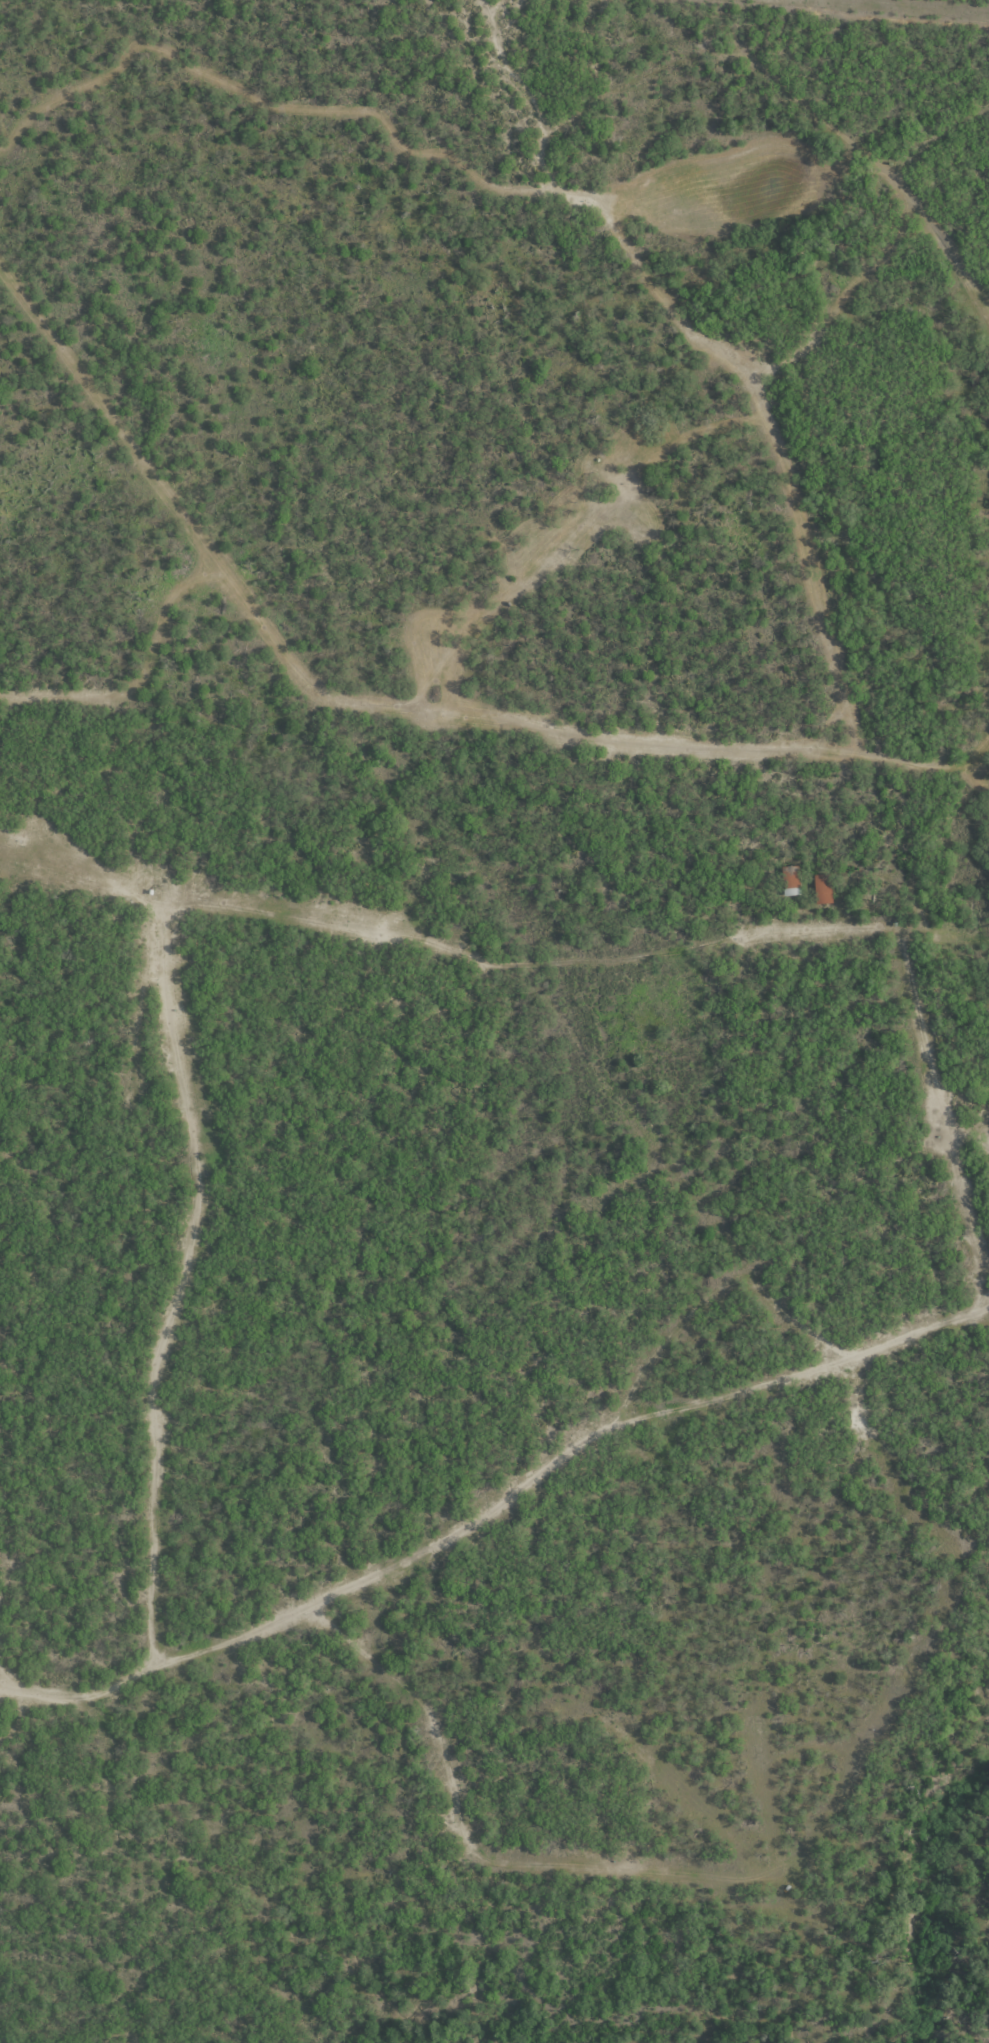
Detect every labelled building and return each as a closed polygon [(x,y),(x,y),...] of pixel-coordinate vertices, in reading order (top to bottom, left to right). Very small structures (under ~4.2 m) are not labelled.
[(798,895),(781,896),(779,866),(797,865),(798,895)] [(813,902),(811,873),(827,872),(829,901),(813,902)]
